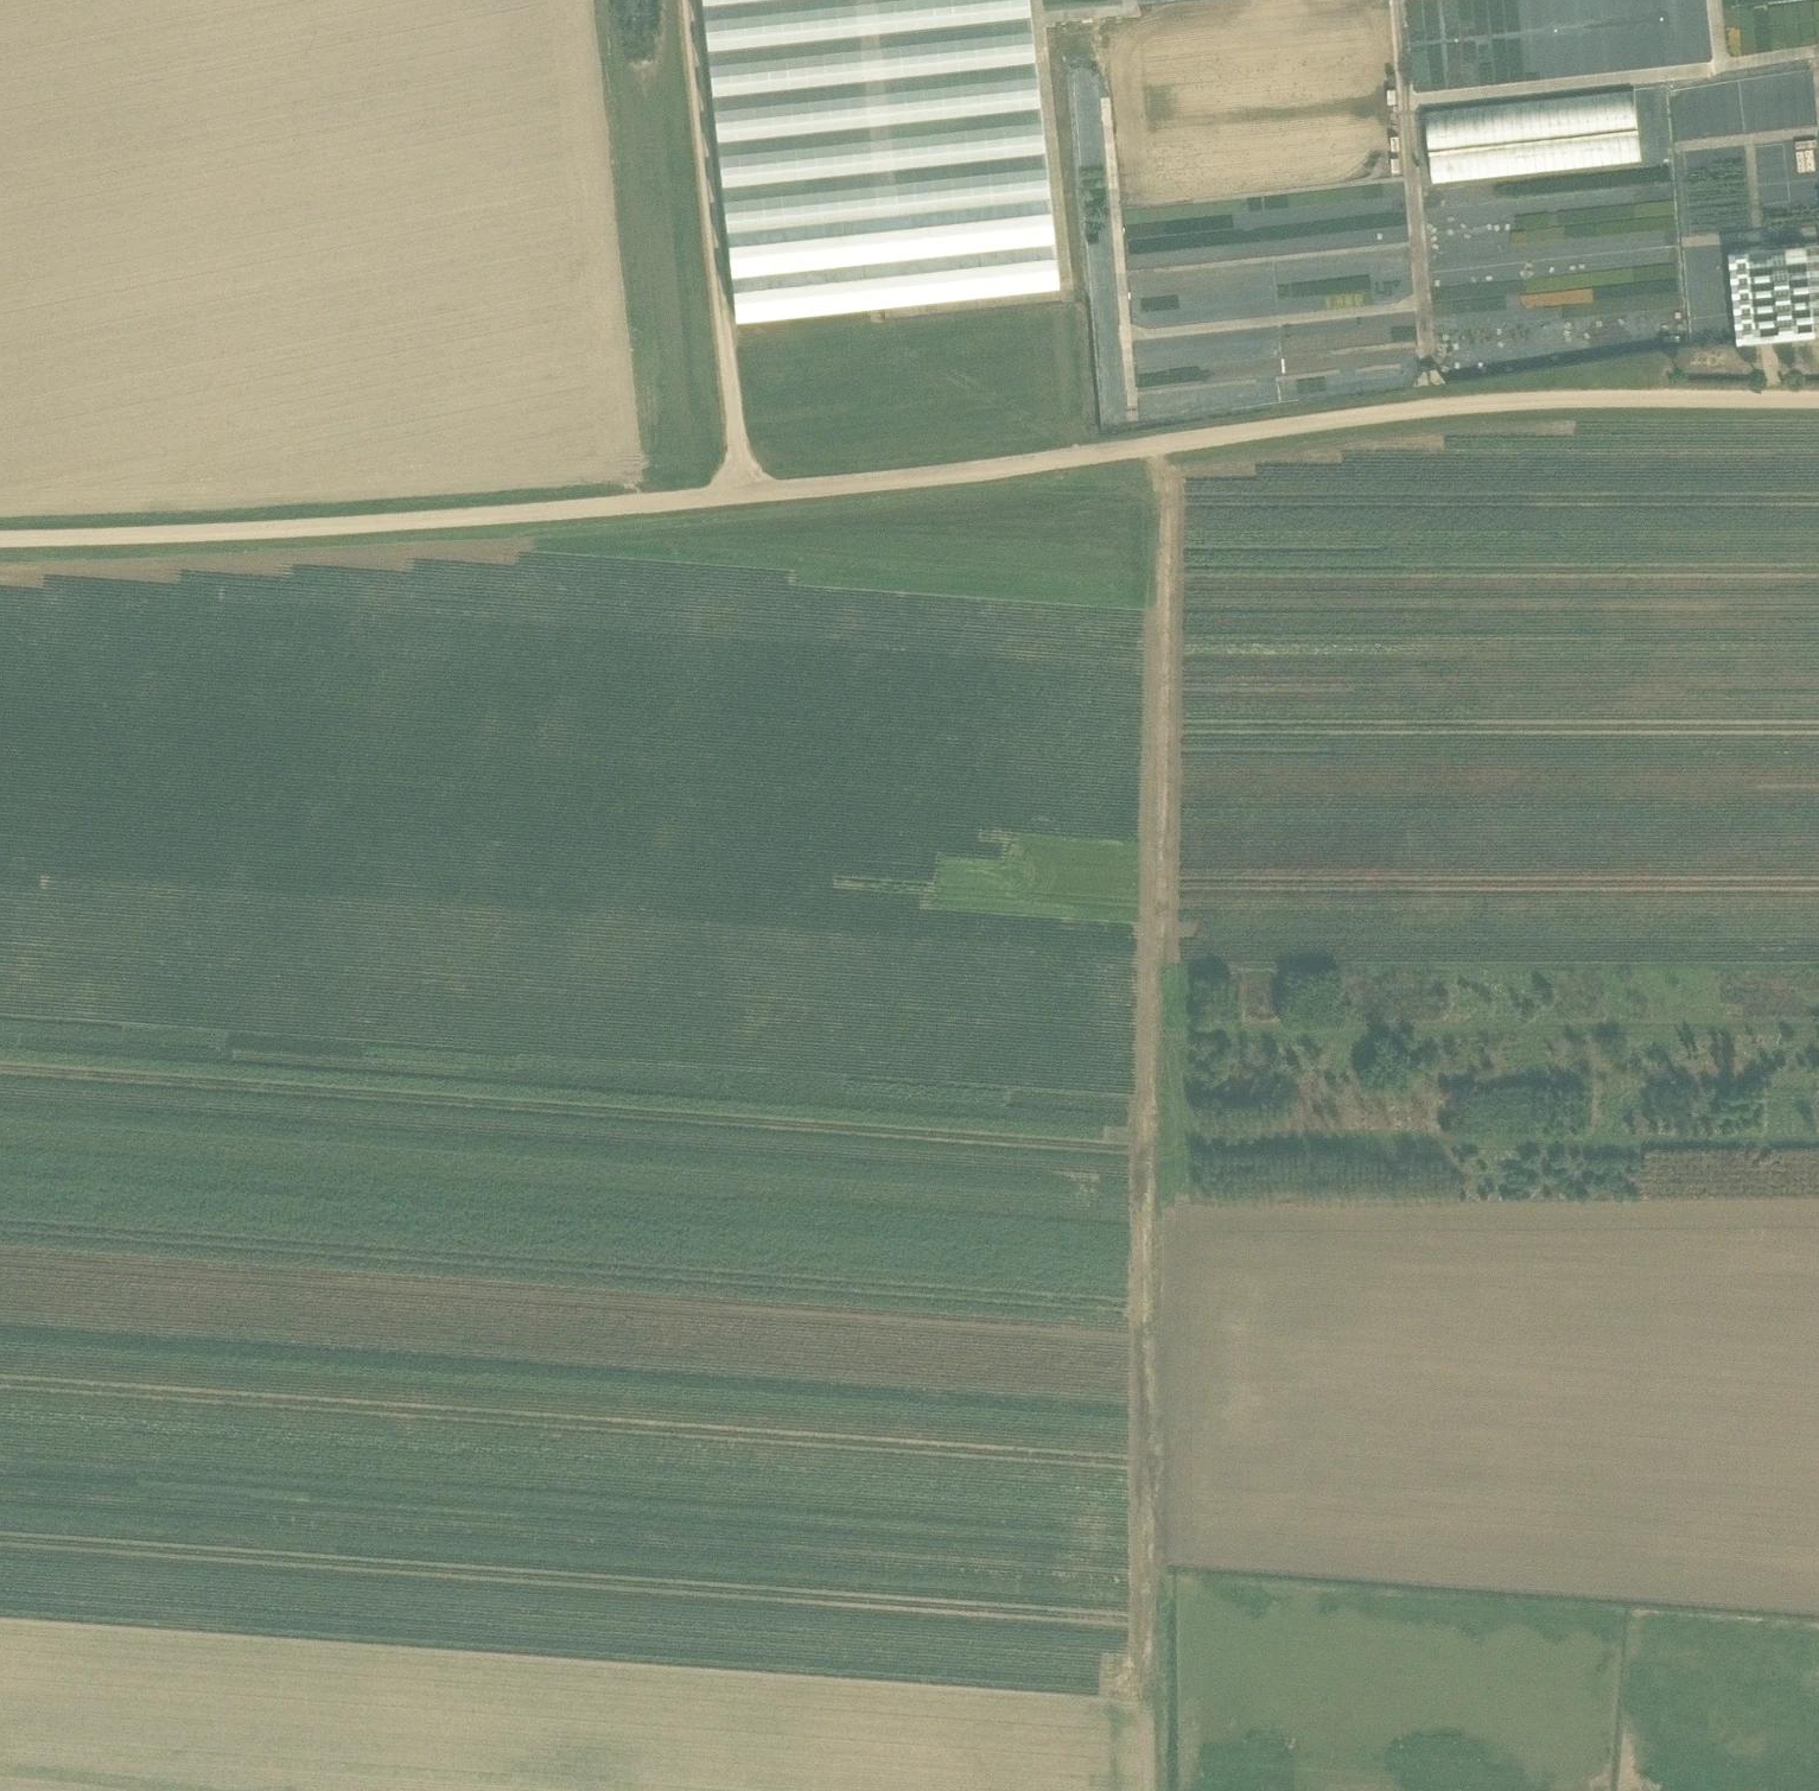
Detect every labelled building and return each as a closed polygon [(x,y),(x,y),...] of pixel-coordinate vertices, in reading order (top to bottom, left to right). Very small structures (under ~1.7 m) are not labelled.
[(736,318),(1060,284),(1030,0),(702,0),(736,318)] [(1673,54),(1698,53),(1696,16),(1671,18),(1673,54)] [(1427,111),(1435,182),(1642,160),(1635,89),(1427,111)] [(1739,341),(1818,333),(1818,241),(1730,249),(1739,341)]
